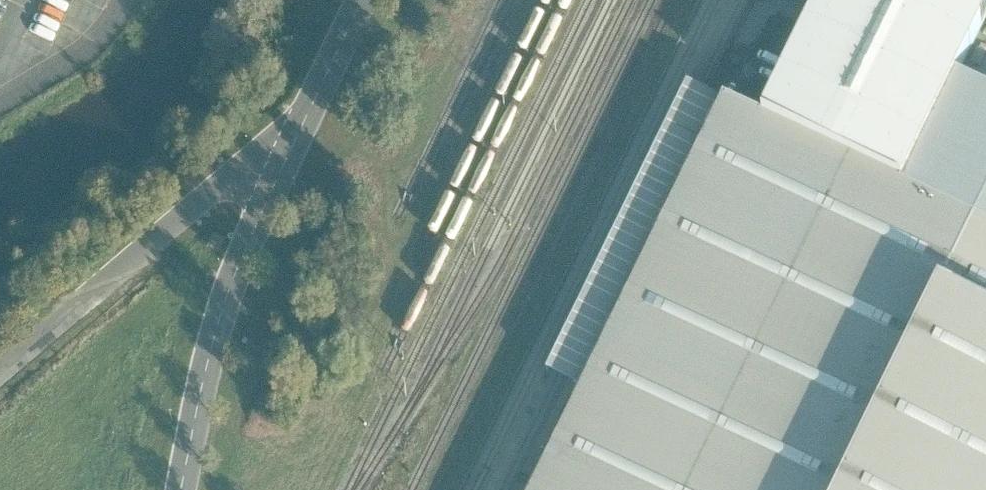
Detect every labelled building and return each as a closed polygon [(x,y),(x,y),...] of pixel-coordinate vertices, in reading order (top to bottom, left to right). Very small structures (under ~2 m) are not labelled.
[(530,489),(985,489),(985,76),(970,68),(985,34),(985,0),(826,0),(769,117),(725,97),(530,489)]
